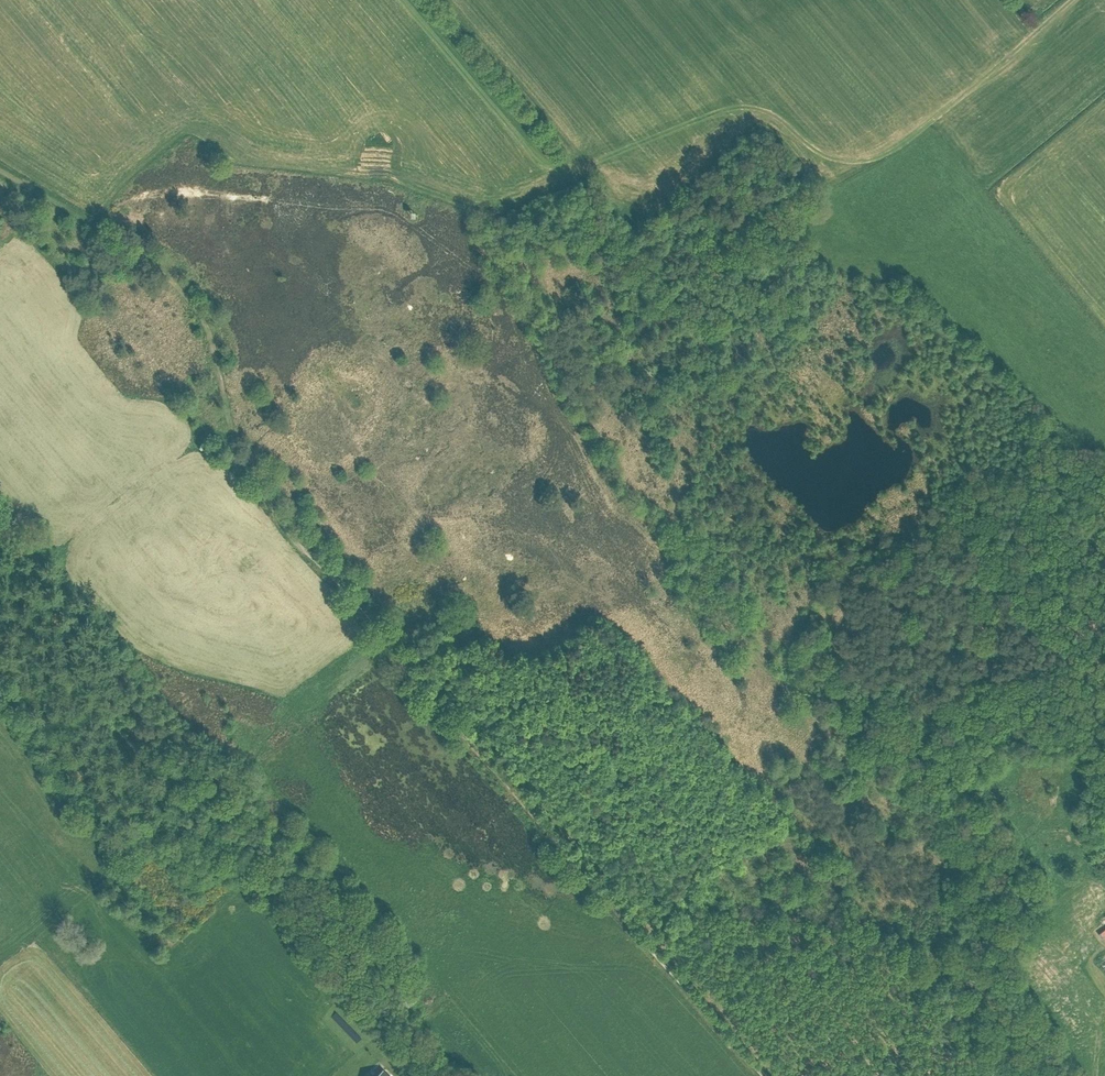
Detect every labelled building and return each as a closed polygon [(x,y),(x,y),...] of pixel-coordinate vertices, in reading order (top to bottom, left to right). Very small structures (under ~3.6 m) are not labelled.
[(628,160),(621,164),(630,177),(636,173),(628,160)] [(413,992),(402,999),(406,1005),(417,998),(413,992)] [(404,1054),(394,1064),(404,1073),(413,1064),(404,1054)]
